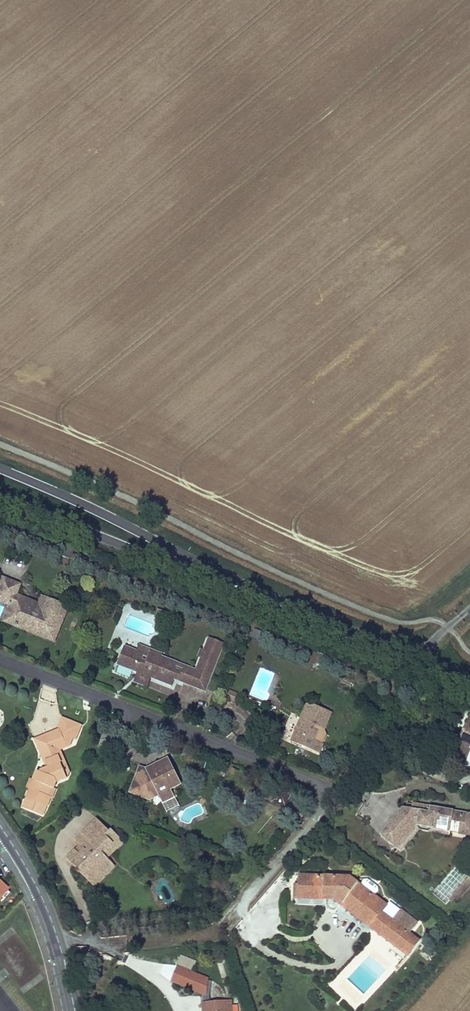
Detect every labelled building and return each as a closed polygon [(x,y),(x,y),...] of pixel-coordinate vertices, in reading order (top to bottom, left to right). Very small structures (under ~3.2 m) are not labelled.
[(14,599),(18,589),(2,583),(0,589),(0,603),(10,607),(14,599)] [(39,609),(14,599),(10,607),(3,625),(10,627),(15,614),(18,615),(22,606),(38,612),(39,609)] [(15,614),(10,627),(44,641),(45,637),(55,641),(67,611),(42,602),(39,609),(38,612),(22,606),(18,615),(15,614)] [(172,618),(162,613),(159,620),(169,625),(172,618)] [(183,667),(167,661),(167,659),(157,655),(154,662),(128,651),(121,670),(142,678),(145,679),(144,682),(150,685),(152,682),(155,683),(177,692),(180,684),(184,686),(212,697),(231,649),(213,643),(201,674),(183,667)] [(145,679),(142,678),(138,688),(151,693),(155,683),(152,682),(150,685),(144,682),(145,679)] [(237,694),(230,691),(227,700),(234,702),(237,694)] [(294,747),(323,759),(327,749),(319,746),(323,737),(318,735),(320,730),(329,734),(335,720),(317,713),(316,715),(308,712),(294,747)] [(469,756),(469,720),(462,717),(442,762),(463,771),(469,756)] [(76,741),(82,728),(67,721),(63,730),(64,733),(39,742),(45,758),(47,757),(52,771),(50,772),(43,775),(43,777),(39,785),(36,784),(33,794),(35,794),(32,803),(29,812),(45,818),(48,810),(49,810),(52,801),(49,800),(52,792),(56,793),(58,788),(70,782),(73,775),(69,767),(65,769),(60,755),(64,753),(73,749),(76,741)] [(86,730),(82,728),(76,741),(80,743),(86,730)] [(396,735),(390,730),(387,733),(394,738),(396,735)] [(101,749),(114,751),(115,742),(102,740),(101,749)] [(69,767),(64,753),(60,755),(65,769),(69,767)] [(152,772),(140,778),(133,794),(150,801),(161,796),(181,787),(170,764),(152,772)] [(152,772),(144,767),(140,778),(152,772)] [(185,796),(181,787),(161,796),(165,805),(185,796)] [(29,812),(32,803),(29,802),(26,801),(23,809),(29,812)] [(469,816),(469,815),(412,806),(384,840),(402,854),(422,829),(455,835),(456,825),(468,827),(469,823),(469,816)] [(112,832),(111,834),(97,820),(76,842),(81,847),(67,862),(95,890),(116,869),(109,861),(125,844),(112,832)] [(269,838),(277,828),(268,821),(260,832),(269,838)] [(356,878),(303,877),(302,896),(340,898),(413,953),(424,941),(415,935),(423,922),(396,902),(393,906),(376,893),(380,888),(379,885),(371,879),(368,879),(364,884),(356,878)] [(9,892),(0,884),(0,903),(9,892)] [(193,972),(197,961),(182,955),(178,966),(193,972)] [(210,981),(178,969),(172,983),(208,997),(210,981)] [(210,1005),(211,1010),(234,1010),(234,1003),(210,1005)]
